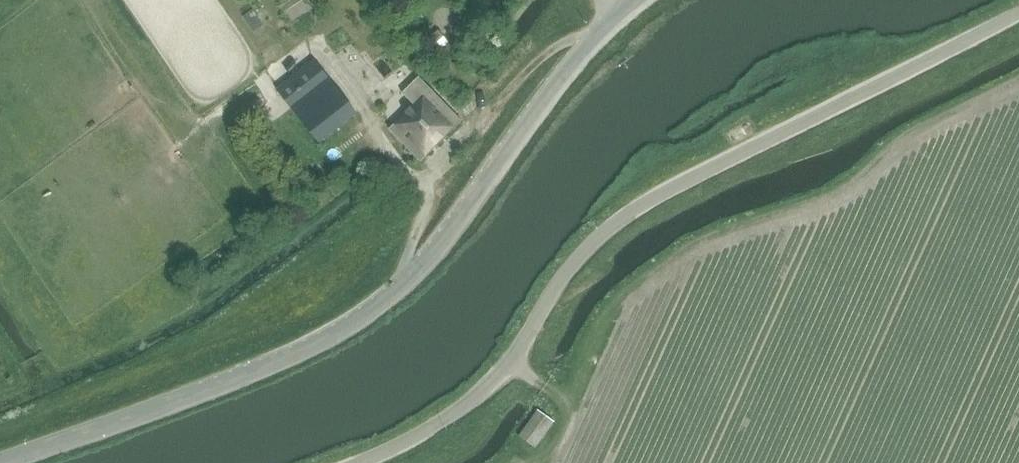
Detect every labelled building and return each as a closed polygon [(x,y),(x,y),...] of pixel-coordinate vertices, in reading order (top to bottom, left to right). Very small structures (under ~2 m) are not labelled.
[(315,59),(277,89),(286,100),(308,129),(346,99),(315,59)] [(415,105),(390,129),(421,161),(461,121),(420,79),(404,94),(415,105)] [(555,422),(538,410),(520,436),(536,448),(555,422)]
